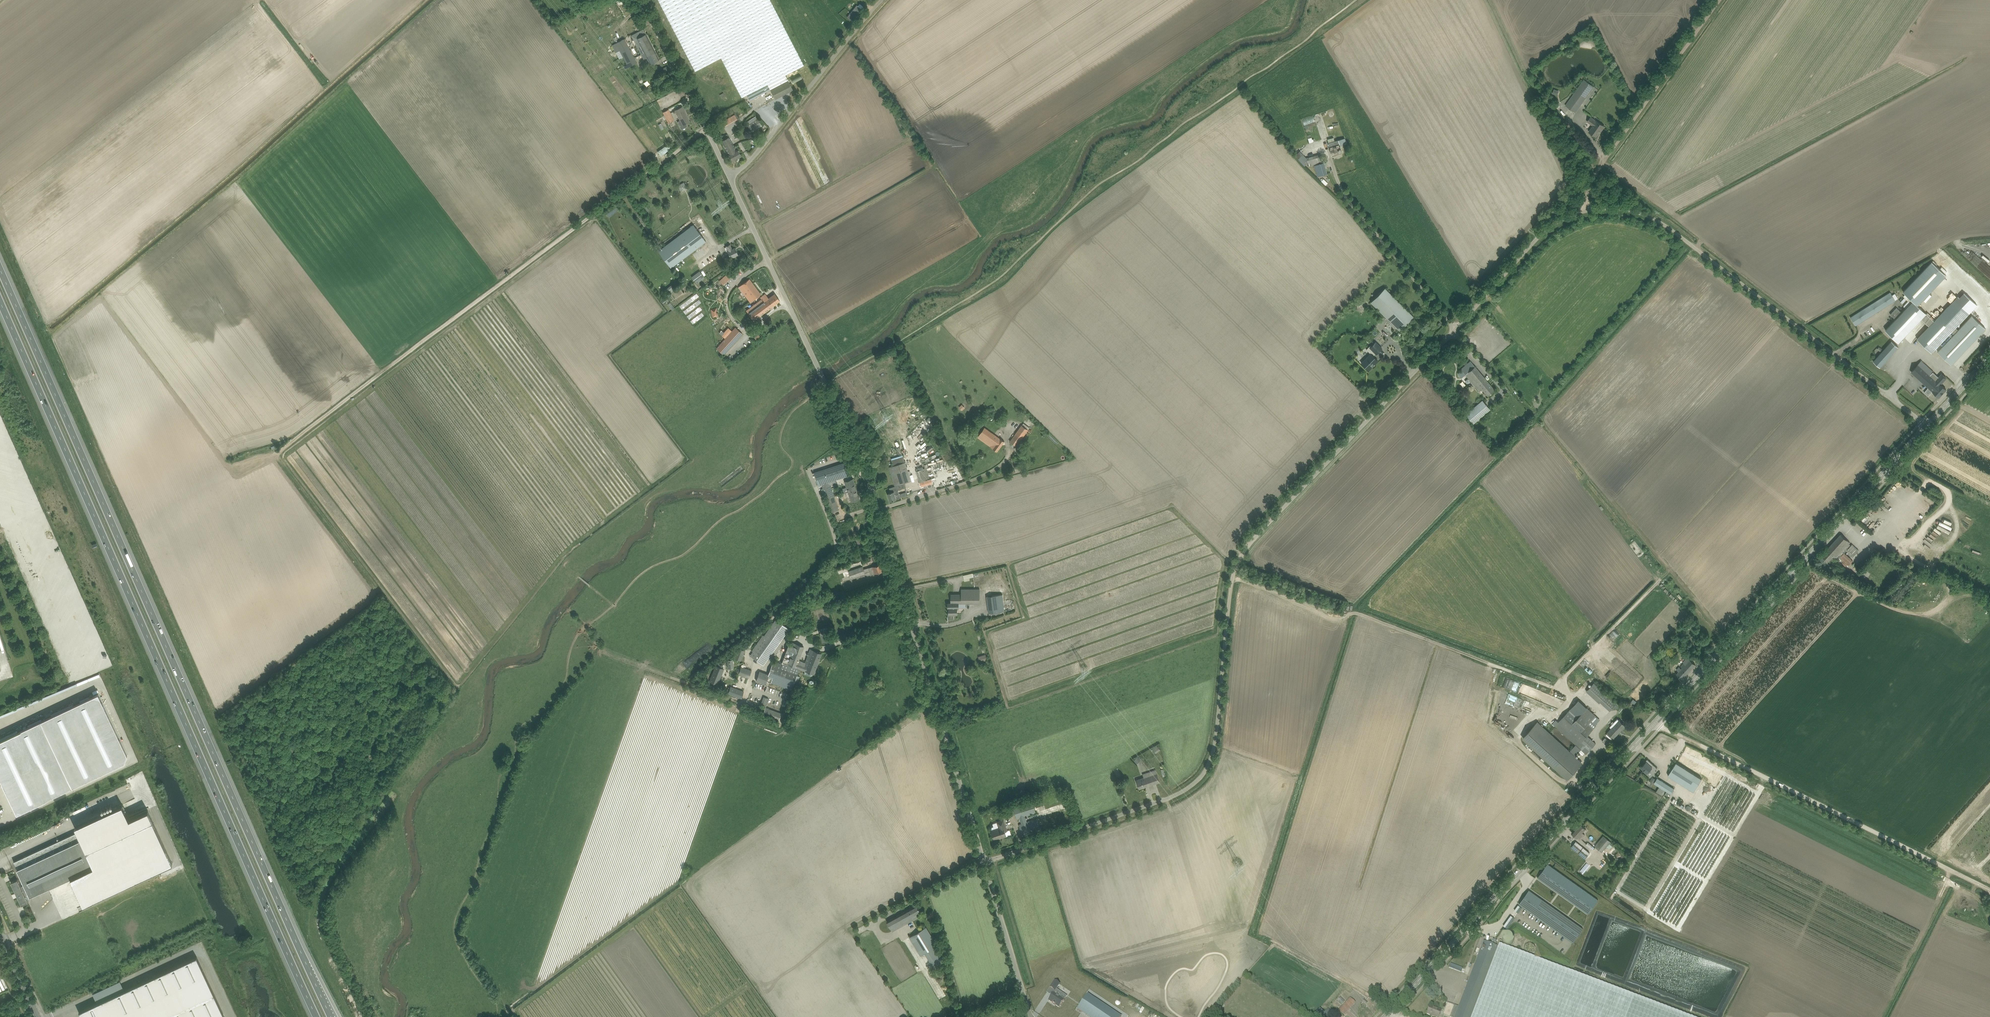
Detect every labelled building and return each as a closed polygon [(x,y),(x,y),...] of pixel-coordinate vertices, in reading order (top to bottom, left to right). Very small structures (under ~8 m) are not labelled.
[(771,0),(659,0),(695,71),(721,57),(742,97),(767,84),(775,99),(793,89),(785,75),(804,65),(771,0)] [(847,17),(852,21),(862,9),(857,5),(847,17)] [(650,64),(659,59),(643,29),(631,35),(643,59),(647,57),(650,64)] [(624,39),(616,43),(612,45),(614,48),(619,59),(623,57),(628,67),(637,63),(624,39)] [(789,81),(790,80),(792,83),(802,78),(800,74),(788,80),(789,81)] [(1576,111),(1594,86),(1584,79),(1577,89),(1575,91),(1566,104),(1576,111)] [(682,106),(675,110),(680,120),(677,122),(681,129),(687,126),(686,123),(690,121),(682,106)] [(669,109),(663,112),(655,116),(658,121),(665,117),(668,123),(674,120),(669,109)] [(730,122),(738,119),(735,114),(728,117),(730,122)] [(1602,130),(1605,126),(1598,121),(1597,121),(1591,117),(1588,121),(1594,126),(1590,131),(1596,136),(1601,129),(1602,130)] [(757,118),(748,124),(751,131),(761,124),(757,118)] [(732,161),(741,156),(736,145),(734,146),(729,136),(722,140),(729,153),(728,153),(732,161)] [(1347,143),(1346,138),(1335,141),(1329,143),(1330,148),(1332,156),(1343,153),(1340,145),(1347,143)] [(1323,162),(1320,154),(1307,158),(1302,152),(1300,151),(1295,155),(1305,166),(1308,163),(1309,166),(1323,162)] [(1314,165),(1318,177),(1327,174),(1324,162),(1314,165)] [(677,185),(681,191),(688,188),(684,181),(677,185)] [(697,249),(697,250),(699,249),(699,248),(705,243),(708,241),(696,224),(660,250),(669,262),(673,267),(690,255),(697,249)] [(735,255),(738,254),(735,247),(732,249),(730,244),(725,246),(727,251),(730,258),(735,256),(735,255)] [(1988,256),(1982,251),(1978,255),(1989,266),(1989,263),(1985,259),(1988,256)] [(1932,261),(1903,292),(1914,302),(1918,305),(1946,275),(1932,261)] [(692,277),(696,282),(704,276),(700,271),(692,277)] [(729,272),(719,280),(723,285),(733,276),(729,272)] [(1966,283),(1969,287),(1975,282),(1973,278),(1966,283)] [(761,294),(750,279),(742,285),(753,300),(761,294)] [(1385,287),(1371,302),(1400,330),(1414,316),(1385,287)] [(1851,317),(1850,317),(1856,326),(1856,325),(1855,324),(1876,311),(1877,312),(1882,309),(1881,308),(1895,299),(1896,300),(1891,292),(1890,292),(1851,317)] [(769,308),(780,300),(775,293),(768,298),(766,295),(762,299),(746,310),(754,320),(769,308)] [(1909,301),(1911,303),(1913,301),(1906,294),(1903,296),(1905,297),(1907,299),(1909,301)] [(1932,352),(1952,331),(1956,328),(1970,313),(1955,299),(1935,321),(1927,314),(1922,319),(1930,326),(1918,338),(1932,352)] [(1922,319),(1927,314),(1918,305),(1914,302),(1886,331),(1899,343),(1922,319)] [(714,308),(711,309),(713,317),(719,316),(718,312),(717,313),(716,311),(717,310),(717,307),(714,308)] [(1897,308),(1890,314),(1895,318),(1901,312),(1897,308)] [(1972,315),(1958,330),(1956,328),(1952,331),(1955,334),(1951,337),(1938,351),(1951,364),(1986,328),(1972,315)] [(742,333),(735,327),(717,348),(724,354),(742,333)] [(728,327),(724,332),(722,330),(719,333),(722,335),(725,338),(732,330),(728,327)] [(1371,353),(1362,363),(1369,370),(1378,360),(1374,356),(1376,353),(1377,354),(1382,348),(1376,342),(1368,350),(1371,353)] [(1892,354),(1885,348),(1873,361),(1880,367),(1892,354)] [(1470,361),(1461,369),(1481,392),(1483,389),(1488,395),(1495,390),(1470,361)] [(1946,390),(1946,389),(1941,384),(1947,378),(1942,374),(1939,377),(1921,361),(1911,371),(1933,391),(1939,397),(1942,394),(1943,392),(1945,391),(1946,389),(1946,390)] [(1465,414),(1473,423),(1490,409),(1482,400),(1465,414)] [(1017,446),(1028,430),(1030,427),(1024,423),(1022,425),(1021,425),(1010,441),(1017,446)] [(985,427),(981,432),(977,437),(997,451),(1005,441),(985,427)] [(946,447),(940,450),(945,462),(950,460),(948,454),(949,454),(946,447)] [(907,492),(906,488),(907,487),(905,483),(912,481),(904,456),(892,460),(894,465),(889,467),(897,490),(888,493),(891,501),(897,499),(896,498),(900,497),(908,495),(907,492)] [(818,485),(821,484),(829,481),(848,475),(844,463),(814,473),(818,485)] [(930,479),(928,474),(926,468),(917,471),(920,482),(930,479)] [(857,489),(853,479),(845,482),(847,487),(843,488),(845,493),(857,489)] [(932,479),(920,482),(921,486),(928,484),(929,487),(932,486),(931,483),(933,483),(932,479)] [(829,481),(821,484),(826,499),(834,496),(829,481)] [(849,499),(850,498),(851,501),(860,499),(857,489),(845,493),(847,497),(849,499)] [(837,506),(834,496),(826,499),(830,509),(837,506)] [(1841,534),(1821,556),(1828,563),(1834,556),(1837,560),(1848,549),(1846,547),(1851,543),(1841,534)] [(1845,553),(1840,558),(1849,566),(1854,561),(1845,553)] [(856,566),(857,568),(838,575),(839,579),(847,576),(848,579),(851,578),(851,579),(865,574),(865,573),(870,571),(871,574),(883,571),(881,564),(864,569),(862,564),(856,566)] [(970,580),(969,577),(974,576),(973,572),(963,574),(964,581),(970,580)] [(962,594),(951,594),(951,603),(957,603),(966,603),(966,594),(968,594),(968,589),(961,589),(962,594)] [(966,594),(966,603),(980,603),(980,595),(980,589),(968,589),(968,594),(966,594)] [(993,596),(987,596),(989,613),(1004,611),(1005,611),(1003,594),(1002,594),(993,596)] [(957,607),(957,603),(951,603),(948,603),(948,607),(949,607),(949,614),(948,614),(948,619),(953,619),(953,614),(957,614),(957,607)] [(774,622),(753,651),(751,655),(763,665),(774,648),(775,649),(788,631),(774,622)] [(819,629),(820,633),(823,643),(831,641),(828,631),(828,630),(828,628),(827,628),(827,627),(819,629)] [(813,674),(821,653),(812,649),(810,648),(808,653),(809,653),(805,662),(799,660),(804,646),(803,646),(790,641),(783,662),(789,664),(789,666),(774,660),(769,674),(759,671),(756,681),(765,684),(766,681),(792,690),(799,670),(795,669),(796,667),(805,671),(804,674),(805,674),(810,676),(811,676),(812,675),(813,674)] [(738,647),(734,658),(741,661),(745,650),(738,647)] [(1676,673),(1682,679),(1696,664),(1687,656),(1682,661),(1683,662),(1680,666),(1681,667),(1681,668),(1679,666),(1676,669),(1678,671),(1676,673)] [(715,684),(717,684),(724,668),(722,667),(723,665),(718,663),(717,666),(716,665),(709,681),(711,682),(710,684),(715,686),(715,684)] [(741,666),(739,674),(749,678),(752,670),(741,666)] [(1601,702),(1607,695),(1594,683),(1587,689),(1588,690),(1601,702)] [(729,693),(741,697),(743,691),(731,687),(729,693)] [(15,810),(125,759),(128,752),(99,690),(0,736),(0,777),(15,810)] [(1587,735),(1592,730),(1596,725),(1591,721),(1596,715),(1586,707),(1586,708),(1582,712),(1573,704),(1555,725),(1576,744),(1570,752),(1537,722),(1523,737),(1568,778),(1582,763),(1575,756),(1581,749),(1587,754),(1596,743),(1587,735)] [(1626,724),(1625,725),(1620,720),(1620,719),(1607,733),(1610,731),(1615,736),(1613,739),(1626,725),(1626,724)] [(1157,745),(1152,749),(1156,754),(1161,750),(1157,745)] [(1644,770),(1647,772),(1650,770),(1654,774),(1657,771),(1656,770),(1657,768),(1647,759),(1646,761),(1646,762),(1642,767),(1645,769),(1644,770)] [(1688,787),(1696,774),(1676,762),(1668,775),(1688,787)] [(1136,780),(1139,788),(1160,781),(1156,770),(1142,774),(1144,777),(1136,780)] [(1670,792),(1672,794),(1675,788),(1658,778),(1654,783),(1660,786),(1657,791),(1663,795),(1666,790),(1667,791),(1665,794),(1668,796),(1670,792)] [(1064,809),(1045,815),(1048,814),(1047,809),(1062,804),(1058,792),(1013,807),(1017,819),(1020,818),(1022,823),(1019,824),(1023,836),(1068,821),(1064,809)] [(81,839),(65,846),(17,868),(25,884),(21,886),(18,879),(11,882),(22,904),(28,901),(26,897),(30,895),(48,887),(72,876),(84,903),(174,862),(149,808),(130,817),(129,816),(126,810),(122,802),(74,824),(81,839)] [(1002,837),(1007,836),(1005,832),(1007,831),(1003,820),(997,822),(999,828),(992,830),(995,839),(1002,836),(1002,837)] [(1587,828),(1581,823),(1572,832),(1581,840),(1586,835),(1583,833),(1587,828)] [(1605,836),(1596,846),(1603,852),(1611,842),(1605,836)] [(1576,841),(1572,847),(1586,858),(1590,853),(1576,841)] [(1538,877),(1544,881),(1545,880),(1544,880),(1553,867),(1548,863),(1538,877)] [(1545,880),(1550,883),(1558,871),(1553,867),(1544,880),(1545,880)] [(1563,874),(1558,871),(1550,883),(1555,887),(1563,874)] [(1563,874),(1555,887),(1560,890),(1568,878),(1563,874)] [(1560,890),(1565,894),(1573,882),(1568,878),(1560,890)] [(1578,885),(1573,882),(1565,894),(1570,897),(1578,885)] [(1575,901),(1583,889),(1578,885),(1570,897),(1575,901)] [(1575,901),(1580,905),(1588,892),(1583,889),(1575,901)] [(1525,908),(1533,895),(1528,891),(1519,904),(1525,908)] [(1593,896),(1588,892),(1580,905),(1585,908),(1593,896)] [(1530,911),(1538,899),(1533,895),(1525,908),(1530,911)] [(1585,908),(1590,912),(1599,900),(1593,896),(1585,908)] [(1535,915),(1543,902),(1538,899),(1530,911),(1535,915)] [(1548,906),(1543,902),(1535,915),(1540,918),(1548,906)] [(921,912),(917,904),(887,921),(892,931),(913,920),(911,917),(921,912)] [(1548,906),(1540,918),(1543,921),(1552,908),(1548,906)] [(1552,908),(1543,921),(1548,924),(1557,912),(1552,908)] [(1548,924),(1553,928),(1562,915),(1557,912),(1548,924)] [(1511,914),(1504,925),(1508,928),(1515,917),(1511,914)] [(1558,931),(1567,919),(1562,915),(1553,928),(1558,931)] [(1558,931),(1563,935),(1572,922),(1567,919),(1558,931)] [(1577,926),(1572,922),(1563,935),(1568,938),(1577,926)] [(1577,926),(1568,938),(1573,942),(1582,930),(1577,926)] [(927,927),(910,937),(921,956),(925,953),(934,968),(947,960),(927,927)] [(1514,942),(1515,940),(1515,939),(1514,937),(1513,936),(1511,934),(1510,934),(1509,934),(1508,934),(1507,934),(1506,935),(1505,936),(1503,938),(1503,939),(1503,940),(1503,941),(1503,942),(1504,943),(1505,944),(1507,945),(1508,946),(1509,946),(1511,945),(1512,945),(1513,944),(1514,943),(1514,942)] [(1471,976),(1459,1007),(1455,1016),(1471,1016),(1498,948),(1483,942),(1471,976)] [(1535,951),(1536,949),(1536,947),(1535,946),(1535,945),(1534,944),(1532,943),(1531,943),(1530,943),(1528,943),(1527,943),(1527,944),(1525,944),(1524,946),(1524,947),(1524,949),(1524,950),(1524,951),(1525,952),(1526,953),(1528,954),(1529,955),(1530,955),(1532,954),(1533,954),(1534,953),(1535,952),(1535,951)] [(1499,945),(1498,948),(1471,1016),(1688,1016),(1499,945)] [(79,1011),(82,1016),(225,1016),(197,956),(79,1011)] [(1461,972),(1463,968),(1451,963),(1449,967),(1461,972)] [(1055,991),(1056,989),(1059,984),(1054,981),(1050,988),(1055,991)] [(1067,996),(1062,994),(1060,998),(1053,993),(1051,996),(1048,1001),(1052,1004),(1055,1006),(1059,1008),(1064,1001),(1067,996)] [(1087,1016),(1119,1016),(1103,1006),(1102,1006),(1087,995),(1082,1002),(1077,1010),(1080,1012),(1087,1016)] [(1343,1015),(1355,1002),(1350,997),(1338,1010),(1343,1015)] [(1034,1012),(1042,1016),(1058,1016),(1039,1005),(1034,1012)] [(1434,1016),(1439,1016),(1441,1011),(1430,1006),(1427,1014),(1434,1016)] [(1324,1013),(1320,1009),(1313,1016),(1331,1016),(1334,1014),(1328,1009),(1324,1013)]
